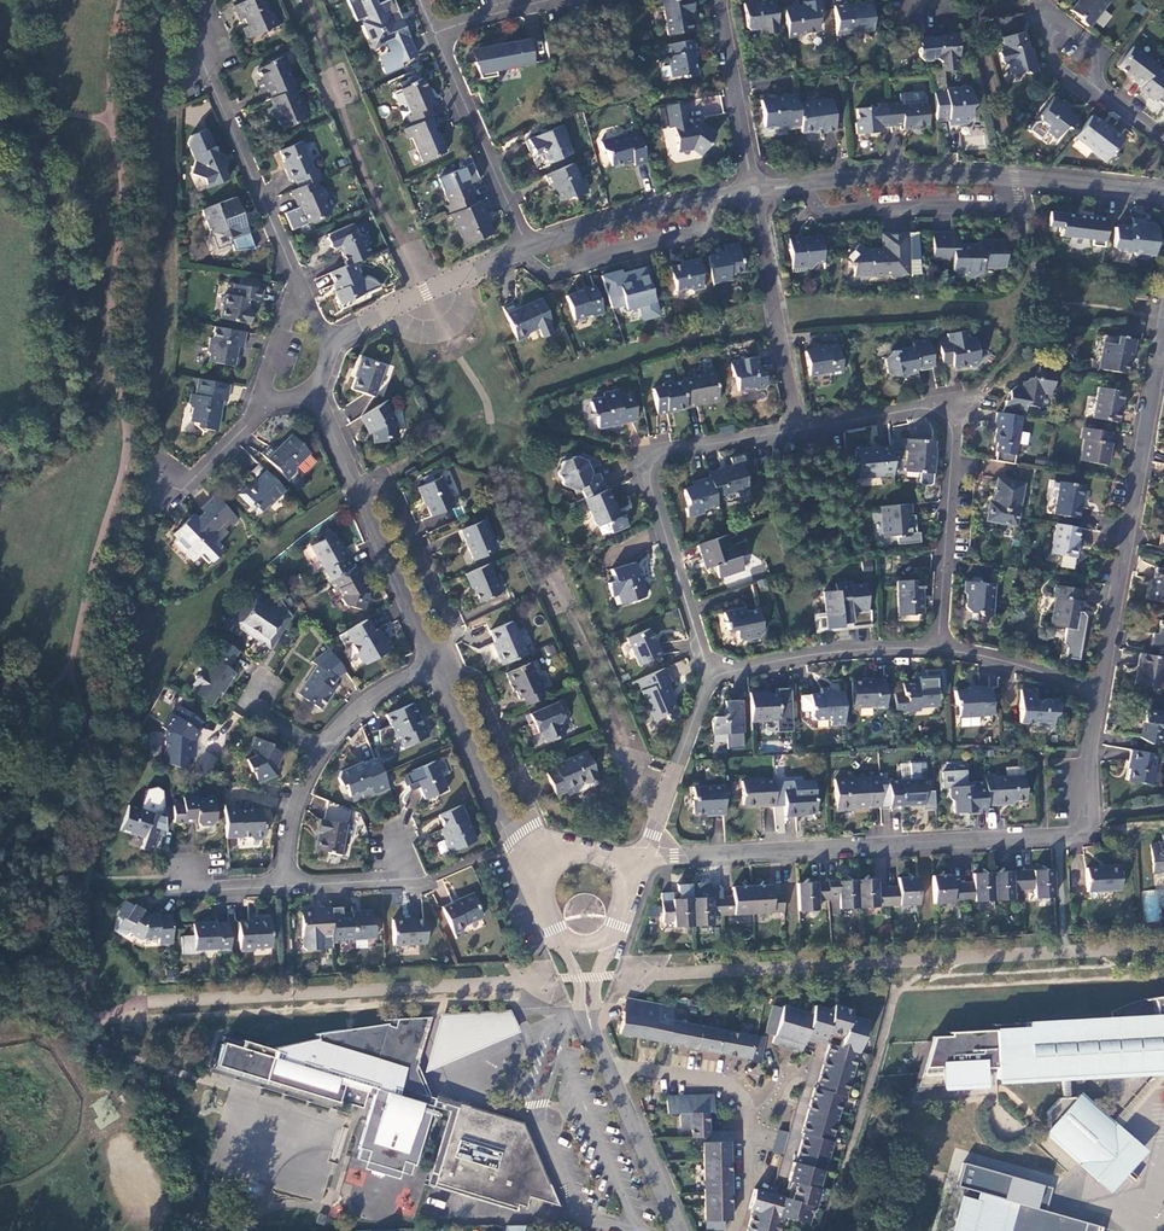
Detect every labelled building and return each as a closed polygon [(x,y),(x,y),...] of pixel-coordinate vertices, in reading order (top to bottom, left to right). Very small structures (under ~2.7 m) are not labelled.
[(247,39),(278,25),(274,15),(270,13),(264,0),(251,0),(250,0),(246,0),(233,6),(239,20),(244,18),(248,26),(243,28),(247,39)] [(401,66),(399,63),(416,56),(409,40),(411,40),(402,19),(396,22),(392,12),(398,9),(393,0),(386,0),(377,4),(375,0),(364,0),(361,1),(361,0),(347,0),(356,21),(363,18),(365,23),(364,23),(372,40),(383,36),(385,41),(384,42),(390,53),(387,54),(385,57),(383,61),(383,67),(386,73),(401,66)] [(668,36),(691,32),(688,12),(692,11),(690,0),(667,0),(662,1),(668,36)] [(773,1),(757,3),(757,2),(756,2),(753,0),(745,1),(744,3),(742,4),(746,27),(749,30),(760,28),(761,34),(778,32),(773,1)] [(788,38),(797,36),(799,34),(818,31),(816,17),(823,16),(820,0),(817,0),(806,2),(806,4),(783,7),(788,38)] [(1078,0),(1070,10),(1080,18),(1081,22),(1087,26),(1090,26),(1108,2),(1106,0),(1078,0)] [(833,6),(836,36),(849,35),(849,32),(873,29),(872,20),(869,18),(868,6),(847,8),(846,5),(833,6)] [(1146,10),(1138,5),(1134,11),(1141,16),(1146,10)] [(398,9),(392,12),(396,22),(402,19),(398,9)] [(1001,38),(1004,49),(1001,49),(999,53),(1001,62),(1005,64),(1008,63),(1011,75),(1025,72),(1029,74),(1037,71),(1031,49),(1028,47),(1024,32),(1001,38)] [(958,56),(956,35),(918,39),(919,47),(918,47),(919,57),(924,61),(932,60),(932,59),(936,59),(940,63),(941,72),(956,70),(955,57),(958,56)] [(383,36),(372,40),(374,46),(384,42),(385,41),(383,36)] [(476,48),(480,58),(475,62),(481,79),(496,76),(495,69),(505,64),(507,67),(532,62),(528,39),(476,48)] [(696,39),(659,46),(661,58),(668,57),(671,77),(683,75),(684,78),(697,76),(693,52),(698,51),(696,39)] [(1141,87),(1155,70),(1158,66),(1132,47),(1117,67),(1134,79),(1133,81),(1141,87)] [(268,89),(272,97),(292,88),(295,87),(288,70),(290,69),(284,56),(270,62),(270,63),(257,69),(262,80),(259,82),(263,91),(268,89)] [(1139,90),(1148,97),(1149,95),(1163,107),(1163,77),(1155,70),(1141,87),(1139,90)] [(433,116),(429,107),(435,105),(431,94),(429,94),(422,78),(409,84),(410,85),(401,89),(411,115),(408,116),(412,125),(431,117),(433,116)] [(292,88),(272,97),(269,98),(272,107),(267,109),(271,118),(275,117),(280,130),(308,118),(298,96),(296,97),(292,88)] [(970,89),(934,92),(936,120),(948,119),(953,123),(967,122),(971,117),(971,111),(974,106),(970,89)] [(900,100),(900,103),(925,101),(925,93),(921,91),(902,92),(900,96),(900,100)] [(797,105),(795,94),(784,95),(785,99),(777,100),(775,98),(760,100),(764,127),(774,126),(777,128),(800,125),(797,105)] [(1054,96),(1039,116),(1040,121),(1034,122),(1028,130),(1040,139),(1047,131),(1056,138),(1066,126),(1069,129),(1077,119),(1062,107),(1064,104),(1054,96)] [(800,125),(801,133),(814,131),(822,130),(823,132),(835,131),(831,100),(797,105),(800,125)] [(889,101),(891,126),(902,125),(903,129),(917,127),(917,125),(928,124),(925,101),(900,103),(900,100),(889,101)] [(891,126),(889,101),(878,102),(878,105),(855,107),(857,119),(855,122),(856,133),(881,131),(881,127),(891,126)] [(685,102),(665,106),(669,128),(674,127),(678,150),(691,148),(701,155),(716,134),(699,122),(694,123),(694,118),(688,120),(685,102)] [(1091,115),(1074,137),(1092,151),(1091,152),(1104,162),(1114,150),(1111,148),(1120,136),(1110,128),(1109,129),(1091,115)] [(403,129),(407,139),(411,137),(422,162),(446,152),(440,140),(439,141),(433,127),(436,126),(431,117),(412,125),(403,129)] [(528,140),(534,154),(542,150),(547,161),(551,163),(571,154),(566,141),(567,140),(561,125),(528,140)] [(964,128),(964,147),(984,147),(984,128),(964,128)] [(206,129),(190,136),(187,143),(195,161),(190,173),(202,178),(207,188),(228,179),(224,170),(227,164),(222,154),(216,152),(206,129)] [(646,162),(639,135),(627,138),(627,136),(601,144),(603,151),(608,154),(611,166),(633,160),(634,166),(646,162)] [(294,178),(298,187),(315,180),(321,178),(317,168),(313,169),(301,141),(279,151),(286,168),(285,169),(290,180),(294,178)] [(545,175),(550,186),(551,186),(555,193),(557,194),(560,201),(569,197),(573,198),(585,193),(572,163),(545,175)] [(438,178),(449,204),(445,206),(449,214),(451,213),(476,203),(473,195),(474,194),(470,183),(467,184),(460,169),(438,178)] [(298,187),(291,191),(298,207),(300,206),(307,223),(330,213),(324,200),(326,199),(327,195),(324,188),(321,187),(318,187),(315,180),(298,187)] [(235,197),(201,210),(203,216),(202,219),(205,221),(209,232),(219,235),(227,232),(234,251),(255,249),(244,222),(240,223),(236,213),(241,212),(235,197)] [(451,213),(465,245),(493,233),(485,214),(486,214),(481,201),(476,203),(451,213)] [(1091,245),(1103,247),(1107,218),(1092,216),(1049,211),(1048,225),(1059,227),(1058,231),(1060,231),(1060,235),(1092,239),(1091,245)] [(338,246),(346,265),(352,263),(370,255),(361,235),(358,236),(352,223),(328,234),(326,238),(330,247),(334,248),(338,246)] [(1114,227),(1112,247),(1119,251),(1131,252),(1135,258),(1146,259),(1150,256),(1150,253),(1154,253),(1156,228),(1153,224),(1141,223),(1141,225),(1134,224),(1127,229),(1114,227)] [(932,232),(932,259),(943,260),(945,257),(948,257),(952,261),(952,270),(954,273),(963,273),(967,277),(975,277),(979,273),(982,273),(982,268),(1005,268),(1005,241),(979,240),(972,247),(963,247),(958,243),(958,232),(932,232)] [(859,244),(847,257),(853,263),(854,277),(888,275),(892,279),(901,278),(904,275),(909,274),(908,233),(881,234),(882,249),(865,250),(859,244)] [(802,263),(810,270),(817,262),(823,261),(820,239),(806,240),(806,238),(801,238),(801,235),(788,236),(791,264),(802,263)] [(708,256),(712,283),(731,279),(729,274),(742,271),(737,243),(723,246),(725,253),(708,256)] [(687,263),(668,266),(671,279),(674,281),(676,291),(689,289),(692,291),(703,289),(700,274),(702,274),(699,259),(687,261),(687,263)] [(362,294),(379,287),(378,286),(378,285),(377,285),(377,284),(376,284),(376,283),(375,283),(374,282),(373,282),(373,281),(372,281),(371,280),(370,280),(369,280),(369,279),(368,279),(367,279),(366,279),(365,279),(364,279),(363,279),(363,278),(362,278),(361,278),(361,279),(360,279),(359,279),(352,263),(346,265),(329,273),(337,290),(334,291),(340,304),(351,299),(350,297),(361,292),(362,294)] [(802,263),(791,264),(792,272),(810,270),(802,263)] [(636,280),(618,284),(624,307),(637,303),(641,305),(654,302),(647,274),(635,277),(636,280)] [(262,289),(233,284),(231,295),(226,294),(222,297),(221,304),(223,308),(221,319),(249,324),(252,311),(247,310),(249,299),(260,301),(262,289)] [(594,286),(565,296),(574,320),(589,315),(592,317),(603,313),(594,286)] [(1147,293),(1136,291),(1135,299),(1145,301),(1147,293)] [(513,304),(503,309),(517,340),(527,336),(528,332),(537,328),(541,338),(555,332),(540,299),(515,310),(513,304)] [(245,332),(214,326),(212,338),(210,338),(207,351),(209,353),(208,361),(237,367),(240,356),(235,355),(237,347),(243,348),(245,332)] [(947,337),(937,339),(941,362),(954,360),(956,367),(967,365),(970,367),(977,366),(979,363),(974,338),(968,339),(967,330),(946,334),(947,337)] [(1103,342),(1098,369),(1125,374),(1129,356),(1132,356),(1134,340),(1117,337),(1116,345),(1103,342)] [(933,366),(928,340),(912,343),(913,348),(890,352),(884,360),(887,373),(893,377),(899,376),(902,377),(905,377),(907,374),(914,373),(917,369),(933,366)] [(837,346),(805,351),(809,376),(829,372),(830,375),(842,373),(837,346)] [(756,356),(730,361),(732,376),(735,378),(738,391),(753,388),(756,390),(764,389),(766,386),(763,372),(757,373),(757,367),(758,367),(756,356)] [(357,371),(351,389),(374,397),(384,367),(360,358),(356,370),(357,371)] [(1005,401),(1002,413),(1021,417),(1022,417),(1024,405),(1038,407),(1040,393),(1049,394),(1053,373),(1051,369),(1039,367),(1037,379),(1031,378),(1025,383),(1024,388),(1016,386),(1009,391),(1008,401),(1005,401)] [(681,382),(686,408),(697,406),(697,403),(704,401),(707,403),(719,401),(712,369),(703,370),(701,375),(692,376),(692,378),(681,380),(681,382)] [(229,384),(197,378),(194,394),(191,394),(190,403),(192,406),(189,421),(203,424),(202,428),(215,431),(219,411),(217,410),(219,400),(226,401),(229,384)] [(686,408),(681,382),(671,384),(671,382),(662,384),(662,387),(652,389),(657,415),(667,413),(667,411),(686,408)] [(1098,387),(1092,418),(1117,423),(1120,403),(1121,403),(1124,392),(1098,387)] [(604,399),(590,402),(593,417),(596,416),(598,428),(610,426),(613,421),(620,420),(621,423),(634,421),(634,417),(636,416),(631,393),(617,395),(616,391),(603,393),(604,399)] [(360,417),(366,426),(371,424),(374,443),(386,441),(390,435),(397,434),(394,419),(391,414),(393,407),(388,400),(360,417)] [(1002,413),(997,412),(995,424),(997,424),(994,442),(997,443),(995,456),(1014,460),(1016,446),(1021,417),(1002,413)] [(1111,433),(1082,428),(1080,439),(1083,439),(1080,461),(1107,466),(1111,443),(1109,443),(1111,433)] [(1022,431),(1021,444),(1028,445),(1029,432),(1022,431)] [(286,479),(294,472),(294,468),(309,453),(291,435),(274,451),(270,447),(262,455),(286,479)] [(933,441),(902,439),(901,450),(906,451),(905,472),(932,474),(934,449),(933,449),(933,441)] [(870,448),(855,450),(857,473),(860,476),(870,475),(872,476),(881,476),(881,477),(893,476),(890,446),(878,448),(878,450),(871,451),(870,448)] [(600,492),(594,477),(589,479),(591,474),(590,471),(600,467),(597,462),(580,455),(578,459),(574,457),(562,462),(557,474),(562,486),(574,491),(580,488),(584,499),(591,496),(600,492)] [(709,479),(715,500),(727,497),(726,494),(748,488),(741,465),(708,474),(709,479)] [(404,473),(408,479),(417,474),(413,467),(404,473)] [(245,487),(238,494),(250,506),(253,504),(261,511),(283,489),(266,472),(248,490),(245,487)] [(417,488),(421,498),(422,497),(431,516),(454,506),(442,477),(417,488)] [(715,500),(709,479),(696,482),(697,486),(683,490),(687,506),(685,510),(687,518),(703,513),(702,510),(717,507),(715,500)] [(1023,484),(996,480),(992,503),(989,503),(986,518),(998,520),(998,523),(1012,525),(1015,512),(1018,510),(1023,484)] [(1084,486),(1059,482),(1053,514),(1077,519),(1080,500),(1082,500),(1084,486)] [(584,499),(580,488),(574,491),(579,501),(584,499)] [(584,499),(595,525),(597,526),(606,522),(611,533),(627,526),(622,514),(618,516),(606,489),(600,492),(591,496),(584,499)] [(192,515),(180,528),(211,560),(220,551),(211,543),(215,538),(212,534),(227,520),(232,525),(238,520),(213,496),(201,509),(204,512),(197,519),(192,515)] [(896,505),(881,507),(884,537),(896,536),(897,537),(910,536),(908,516),(910,516),(909,504),(896,505)] [(460,530),(473,561),(487,555),(486,552),(495,548),(489,533),(490,533),(484,519),(460,530)] [(1079,528),(1056,524),(1050,554),(1075,558),(1078,546),(1076,546),(1079,528)] [(193,560),(199,554),(208,563),(211,560),(180,528),(173,535),(182,543),(179,547),(193,560)] [(321,570),(328,582),(330,581),(352,568),(330,529),(321,534),(325,540),(312,547),(324,568),(321,570)] [(725,535),(697,544),(702,560),(705,559),(708,568),(713,566),(717,578),(743,570),(738,556),(733,558),(725,535)] [(611,570),(614,581),(607,583),(611,597),(617,595),(620,605),(644,597),(646,593),(643,585),(639,583),(638,583),(636,576),(638,575),(634,562),(611,570)] [(464,574),(470,586),(471,586),(479,602),(499,594),(492,577),(493,576),(488,564),(464,574)] [(330,581),(336,591),(339,589),(342,595),(341,599),(344,605),(363,610),(368,593),(359,577),(362,576),(356,566),(352,568),(330,581)] [(1148,600),(1163,603),(1163,569),(1156,568),(1152,586),(1150,586),(1148,600)] [(896,581),(898,616),(912,615),(912,614),(922,614),(922,592),(922,580),(896,581)] [(816,617),(817,630),(840,627),(840,624),(850,623),(851,626),(870,625),(869,609),(866,610),(864,584),(850,585),(850,582),(834,583),(835,590),(822,592),(825,616),(816,617)] [(993,584),(963,582),(962,592),(965,595),(964,608),(969,612),(978,613),(980,616),(988,617),(991,614),(993,584)] [(1065,648),(1064,658),(1077,661),(1085,617),(1082,613),(1078,612),(1082,590),(1055,585),(1053,597),(1054,597),(1053,605),(1054,606),(1051,623),(1063,626),(1065,628),(1062,644),(1065,648)] [(241,609),(232,623),(246,632),(247,630),(257,637),(256,639),(269,648),(275,640),(274,631),(270,629),(273,625),(281,631),(291,616),(280,600),(275,607),(255,594),(244,611),(241,609)] [(737,610),(723,613),(726,630),(736,628),(738,638),(741,640),(760,636),(762,633),(757,609),(745,612),(745,610),(738,612),(737,610)] [(338,635),(345,647),(351,644),(362,663),(374,655),(378,657),(387,651),(386,648),(392,645),(386,635),(380,638),(375,630),(372,631),(365,619),(338,635)] [(1151,646),(1163,649),(1163,621),(1160,620),(1157,634),(1153,633),(1151,646)] [(495,650),(502,665),(526,654),(511,621),(489,631),(497,649),(495,650)] [(626,638),(638,666),(662,656),(657,646),(656,647),(648,629),(626,638)] [(222,640),(212,656),(210,655),(205,663),(207,665),(203,671),(202,670),(192,685),(203,692),(200,697),(211,704),(217,696),(219,697),(223,692),(221,690),(226,681),(229,683),(235,674),(227,668),(239,651),(222,640)] [(316,665),(297,693),(320,709),(332,690),(330,689),(337,678),(345,672),(328,649),(311,662),(316,665)] [(1140,653),(1134,685),(1161,689),(1163,671),(1163,658),(1140,653)] [(669,665),(672,675),(690,671),(688,661),(669,665)] [(505,673),(509,684),(511,683),(518,699),(522,697),(525,705),(546,697),(536,676),(535,676),(530,663),(505,673)] [(636,680),(654,721),(665,716),(666,720),(676,716),(677,713),(669,695),(671,694),(667,684),(670,682),(664,668),(636,680)] [(884,680),(851,682),(852,707),(873,706),(874,709),(886,708),(884,680)] [(903,694),(894,695),(895,711),(919,710),(919,707),(937,706),(935,680),(923,681),(923,682),(902,683),(903,694)] [(749,693),(751,721),(776,720),(777,732),(793,731),(791,687),(777,688),(777,693),(760,694),(760,692),(749,693)] [(967,690),(954,691),(955,704),(958,707),(958,716),(992,715),(990,688),(979,688),(979,687),(967,688),(967,690)] [(821,694),(809,694),(811,716),(815,720),(827,719),(830,722),(830,726),(844,725),(842,692),(832,692),(828,688),(821,688),(821,694)] [(1035,690),(1020,690),(1019,723),(1037,724),(1039,726),(1052,726),(1053,717),(1056,714),(1056,700),(1042,700),(1038,703),(1034,699),(1035,690)] [(529,714),(532,723),(528,725),(533,735),(540,731),(545,743),(565,734),(560,723),(563,717),(569,714),(562,699),(529,714)] [(740,700),(724,701),(725,713),(722,716),(714,716),(711,724),(712,734),(742,732),(740,700)] [(421,725),(412,703),(385,714),(395,738),(398,737),(403,747),(428,736),(422,724),(421,725)] [(188,754),(192,748),(189,746),(189,741),(194,741),(200,732),(196,730),(202,721),(179,705),(173,714),(171,713),(161,727),(165,730),(164,753),(163,762),(170,764),(187,770),(188,754)] [(1145,710),(1142,723),(1139,726),(1138,732),(1140,735),(1140,738),(1149,744),(1163,740),(1163,713),(1145,710)] [(252,770),(256,782),(271,777),(269,771),(272,769),(275,764),(276,765),(282,752),(271,747),(269,744),(254,737),(250,746),(254,755),(245,759),(249,771),(252,770)] [(1156,754),(1131,750),(1129,762),(1130,762),(1127,781),(1151,785),(1156,754)] [(196,772),(211,775),(216,755),(202,752),(196,772)] [(546,772),(556,796),(566,791),(565,789),(583,781),(584,784),(596,778),(585,752),(554,766),(555,768),(546,772)] [(382,773),(375,758),(356,766),(356,764),(340,771),(337,778),(340,785),(343,784),(349,797),(371,787),(374,794),(388,788),(382,773)] [(410,771),(415,781),(416,781),(423,796),(432,792),(436,794),(446,789),(434,761),(410,771)] [(910,781),(888,782),(890,809),(902,809),(901,806),(923,805),(922,781),(924,781),(923,766),(909,767),(910,781)] [(984,782),(986,806),(1007,805),(1006,801),(1025,800),(1023,776),(995,778),(995,775),(984,776),(984,782)] [(880,807),(879,777),(834,779),(835,811),(854,810),(854,807),(869,806),(869,808),(880,807)] [(773,779),(741,781),(742,805),(762,804),(763,806),(775,806),(773,779)] [(784,782),(784,791),(783,791),(784,817),(796,816),(796,814),(815,813),(814,789),(800,790),(799,781),(797,779),(786,779),(784,782)] [(986,806),(984,782),(964,784),(961,787),(949,788),(949,798),(953,801),(954,813),(973,812),(974,813),(986,812),(986,806)] [(722,785),(692,787),(693,801),(691,801),(692,813),(710,812),(710,815),(724,815),(722,785)] [(146,789),(139,809),(128,805),(119,830),(131,834),(132,832),(144,836),(144,837),(140,848),(150,852),(158,829),(165,831),(162,791),(156,787),(146,789)] [(172,806),(173,822),(183,822),(184,823),(196,822),(199,825),(212,824),(215,821),(214,798),(195,799),(195,796),(182,797),(182,799),(183,805),(172,806)] [(346,824),(347,824),(350,810),(327,801),(323,820),(318,819),(316,833),(319,833),(316,850),(340,855),(346,824)] [(234,804),(223,805),(225,838),(249,836),(252,839),(261,839),(264,836),(264,824),(260,821),(260,812),(250,809),(237,810),(237,806),(234,804)] [(438,815),(443,828),(441,829),(445,838),(443,841),(446,849),(451,851),(475,841),(459,805),(438,815)] [(986,813),(988,827),(997,825),(994,811),(986,813)] [(1150,844),(1152,873),(1163,872),(1163,834),(1161,834),(1162,843),(1150,844)] [(1120,890),(1119,865),(1107,865),(1107,867),(1086,868),(1087,892),(1120,890)] [(1054,897),(1052,869),(1022,871),(1023,890),(1034,889),(1034,898),(1054,897)] [(1023,890),(1022,871),(992,873),(994,900),(1013,899),(1012,890),(1023,890)] [(994,900),(992,873),(973,874),(973,883),(963,883),(964,902),(994,900)] [(964,902),(963,883),(952,884),(952,875),(932,876),(933,904),(964,902)] [(919,904),(917,877),(897,878),(898,887),(887,887),(888,906),(919,904)] [(888,906),(887,887),(877,888),(876,879),(857,880),(858,908),(888,906)] [(858,908),(857,880),(827,882),(828,901),(838,900),(839,909),(858,908)] [(828,901),(827,882),(797,883),(798,911),(818,910),(817,901),(828,901)] [(680,899),(672,899),(672,902),(661,903),(662,921),(673,921),(673,927),(693,926),(691,898),(691,883),(677,884),(677,892),(684,899),(682,901),(680,899)] [(783,912),(782,893),(771,894),(771,885),(751,886),(753,914),(783,912)] [(753,914),(751,886),(731,887),(732,896),(721,896),(723,915),(753,914)] [(441,907),(453,934),(462,930),(464,925),(481,918),(476,906),(478,905),(473,893),(441,907)] [(723,915),(721,896),(691,898),(693,926),(712,925),(712,916),(723,915)] [(115,912),(125,919),(134,905),(123,899),(115,912)] [(172,945),(171,915),(157,916),(157,914),(148,914),(142,910),(142,909),(134,904),(134,905),(125,919),(133,923),(129,930),(130,934),(138,938),(158,937),(158,946),(172,945)] [(313,911),(300,912),(302,947),(305,950),(323,949),(323,943),(332,942),(331,914),(330,908),(313,909),(313,911)] [(332,943),(341,942),(353,942),(353,940),(374,938),(374,926),(371,924),(370,912),(340,913),(331,914),(332,942),(332,943)] [(255,921),(237,922),(239,949),(253,949),(253,946),(271,945),(270,917),(255,918),(255,921)] [(405,919),(391,920),(393,945),(426,943),(424,919),(405,920),(405,919)] [(207,923),(192,923),(194,949),(217,948),(217,951),(230,950),(228,923),(207,924),(207,923)] [(950,1032),(950,1035),(932,1036),(931,1041),(925,1063),(921,1063),(919,1073),(922,1073),(920,1082),(1061,1076),(1068,1075),(1163,1070),(1163,996),(1157,996),(1151,997),(1155,1016),(1026,1023),(1026,1027),(950,1032)] [(625,1000),(618,1035),(750,1058),(749,1061),(760,1063),(765,1037),(754,1035),(753,1037),(671,1022),(673,1009),(643,1004),(625,1000)] [(775,1180),(778,1182),(775,1195),(754,1188),(748,1208),(752,1210),(747,1230),(779,1230),(782,1217),(807,1224),(812,1206),(814,1207),(819,1189),(818,1188),(822,1171),(824,1172),(832,1141),(831,1141),(843,1097),(845,1097),(858,1053),(867,1021),(850,1016),(851,1010),(832,1005),(831,1010),(814,1005),(811,1014),(782,1006),(781,1008),(772,1006),(764,1033),(773,1035),(771,1043),(801,1051),(806,1035),(815,1037),(788,1132),(782,1156),(775,1180)] [(427,1070),(522,1034),(512,1008),(500,1012),(490,1010),(478,1014),(464,1011),(454,1015),(440,1012),(427,1070)] [(374,1095),(358,1148),(360,1148),(357,1159),(410,1176),(413,1166),(415,1166),(435,1099),(414,1093),(413,1075),(418,1059),(415,1058),(427,1017),(397,1019),(395,1027),(388,1025),(388,1023),(317,1033),(318,1038),(274,1048),(273,1051),(241,1041),(239,1048),(220,1042),(213,1065),(340,1105),(340,1102),(363,1108),(368,1093),(374,1095)] [(1061,1076),(1062,1097),(1070,1097),(1068,1075),(1061,1076)] [(1045,1132),(1076,1160),(1110,1122),(1079,1094),(1076,1097),(1070,1097),(1062,1097),(1059,1097),(1047,1112),(1048,1128),(1045,1132)] [(702,1138),(704,1230),(724,1229),(724,1220),(730,1220),(728,1141),(729,1141),(729,1132),(708,1133),(707,1113),(714,1112),(713,1095),(666,1096),(666,1114),(679,1114),(679,1128),(690,1128),(691,1138),(702,1138)] [(435,1099),(415,1166),(432,1172),(438,1174),(436,1183),(518,1207),(517,1210),(517,1211),(519,1204),(527,1207),(530,1196),(559,1205),(523,1121),(459,1103),(458,1105),(436,1099),(437,1096),(436,1096),(435,1099)] [(779,1130),(772,1154),(782,1156),(788,1132),(779,1130)] [(1129,1161),(1130,1158),(1132,1155),(1132,1153),(1133,1150),(1133,1147),(1134,1144),(1133,1141),(1126,1140),(1126,1141),(1104,1141),(1095,1152),(1097,1174),(1095,1174),(1097,1181),(1100,1181),(1103,1180),(1106,1180),(1109,1178),(1112,1177),(1115,1176),(1117,1174),(1120,1173),(1122,1171),(1124,1168),(1126,1166),(1128,1164),(1129,1161)] [(344,1181),(362,1187),(367,1173),(349,1166),(344,1181)] [(981,1193),(979,1201),(961,1196),(951,1230),(1056,1230),(1046,1228),(1025,1210),(1027,1206),(981,1193)] [(1062,1216),(1027,1206),(1025,1210),(1046,1228),(1056,1230),(1058,1230),(1062,1216)] [(1097,1226),(1062,1216),(1058,1230),(1096,1230),(1097,1226)]
